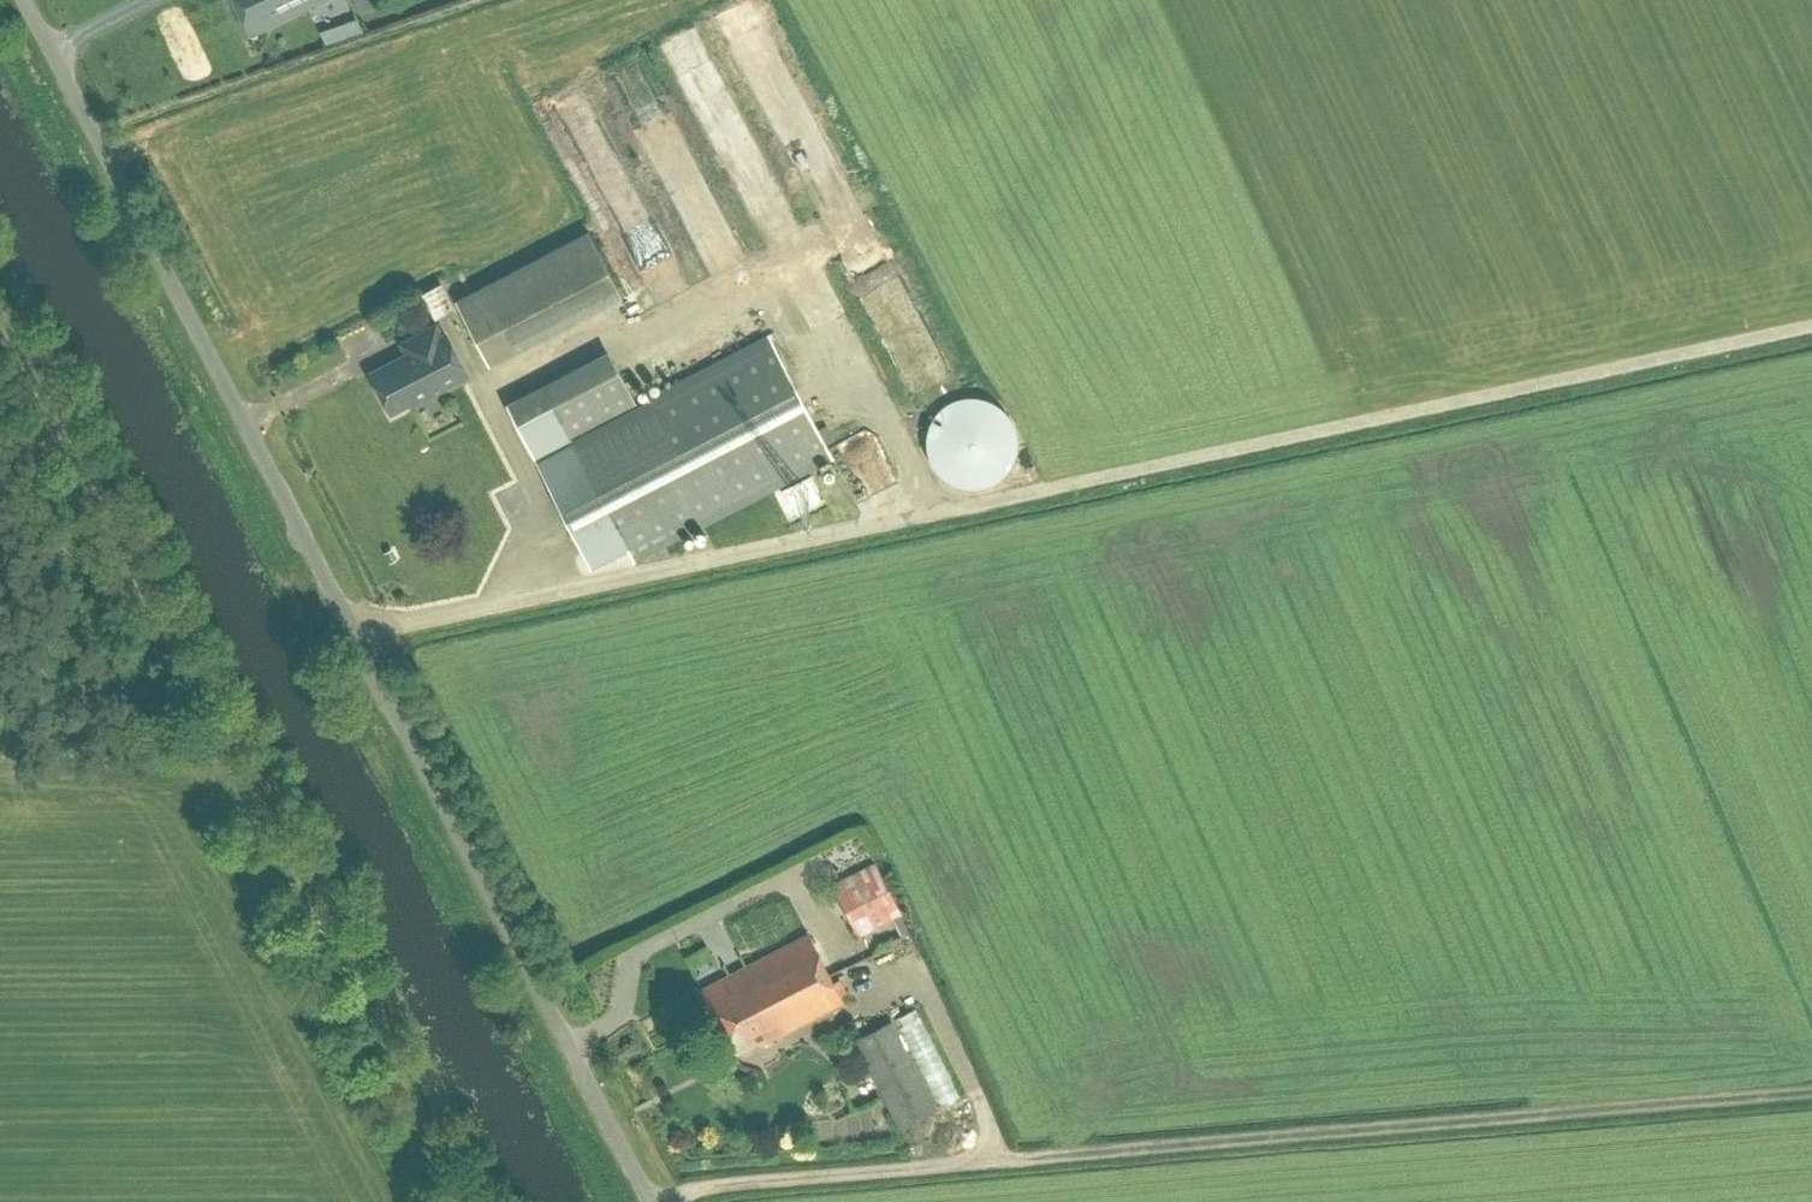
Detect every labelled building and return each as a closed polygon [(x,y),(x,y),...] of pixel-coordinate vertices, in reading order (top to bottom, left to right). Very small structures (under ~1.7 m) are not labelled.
[(249,33),(319,0),(233,0),(249,33)] [(882,164),(863,169),(868,184),(886,179),(882,164)] [(662,270),(661,241),(613,241),(614,271),(662,270)] [(490,365),(540,339),(505,273),(455,299),(490,365)] [(403,350),(366,370),(389,413),(409,404),(410,406),(469,376),(445,332),(442,333),(435,321),(397,340),(403,350)] [(761,337),(620,395),(604,356),(501,398),(526,459),(532,456),(579,569),(623,551),(621,546),(815,466),(761,337)] [(970,487),(974,487),(978,487),(982,486),(986,485),(990,484),(993,482),(997,480),(1000,477),(1003,475),(1006,472),(1008,469),(1011,465),(1013,462),(1014,458),(1015,454),(1016,450),(1017,446),(1017,442),(1017,438),(1016,434),(1015,430),(1014,426),(1013,422),(1011,419),(1008,415),(1006,412),(1003,409),(1000,407),(997,404),(993,402),(990,400),(986,399),(982,398),(978,397),(974,397),(970,397),(966,397),(962,398),(958,399),(954,400),(950,402),(947,404),(943,406),(940,409),(937,412),(935,415),(933,419),(931,422),(929,426),(928,430),(927,434),(926,438),(926,442),(926,446),(927,450),(928,454),(929,458),(931,462),(933,465),(935,469),(937,472),(940,475),(943,478),(947,480),(950,482),(954,484),(958,485),(962,486),(966,487),(970,487)] [(831,435),(855,489),(889,474),(865,420),(831,435)] [(857,935),(901,913),(875,860),(831,883),(857,935)] [(742,1016),(828,973),(807,932),(699,986),(717,1020),(739,1009),(742,1016)] [(739,1009),(717,1020),(734,1052),(757,1040),(759,1044),(843,1001),(828,973),(742,1016),(739,1009)] [(899,1128),(936,1109),(890,1021),(854,1040),(899,1128)]
